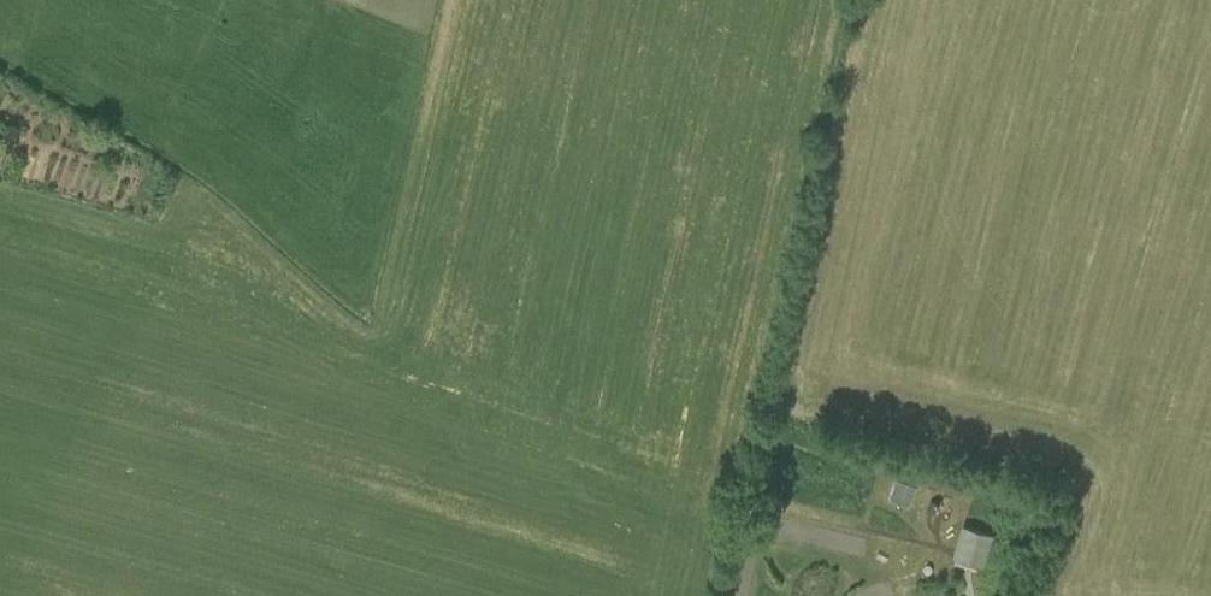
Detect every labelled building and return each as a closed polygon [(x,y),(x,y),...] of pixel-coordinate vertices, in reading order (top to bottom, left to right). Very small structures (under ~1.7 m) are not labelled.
[(954,559),(987,563),(991,530),(958,526),(954,559)]
